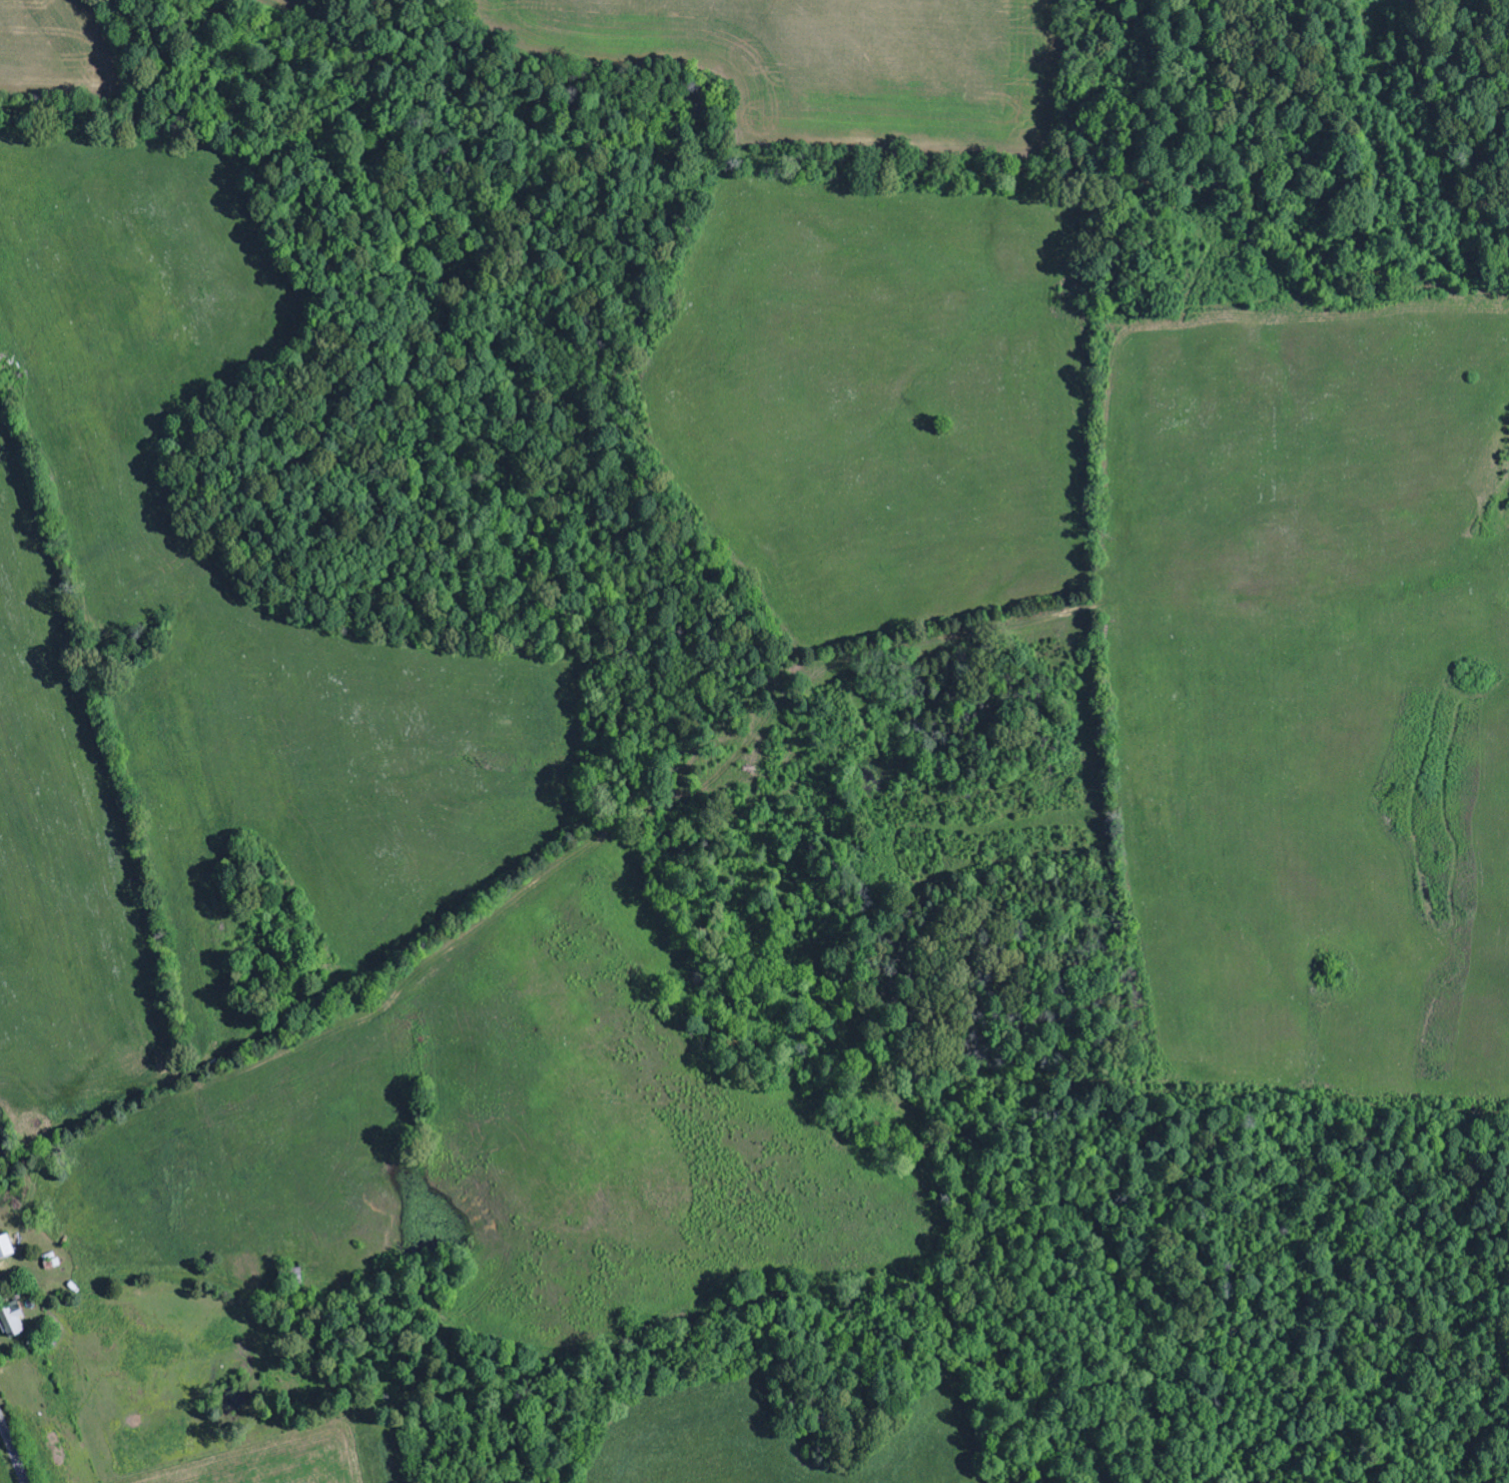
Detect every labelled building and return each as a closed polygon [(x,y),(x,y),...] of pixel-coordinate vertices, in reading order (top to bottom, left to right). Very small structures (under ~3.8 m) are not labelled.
[(17,1256),(11,1236),(0,1240),(0,1261),(17,1256)] [(11,1339),(31,1333),(25,1311),(14,1314),(13,1311),(3,1314),(11,1339)]
